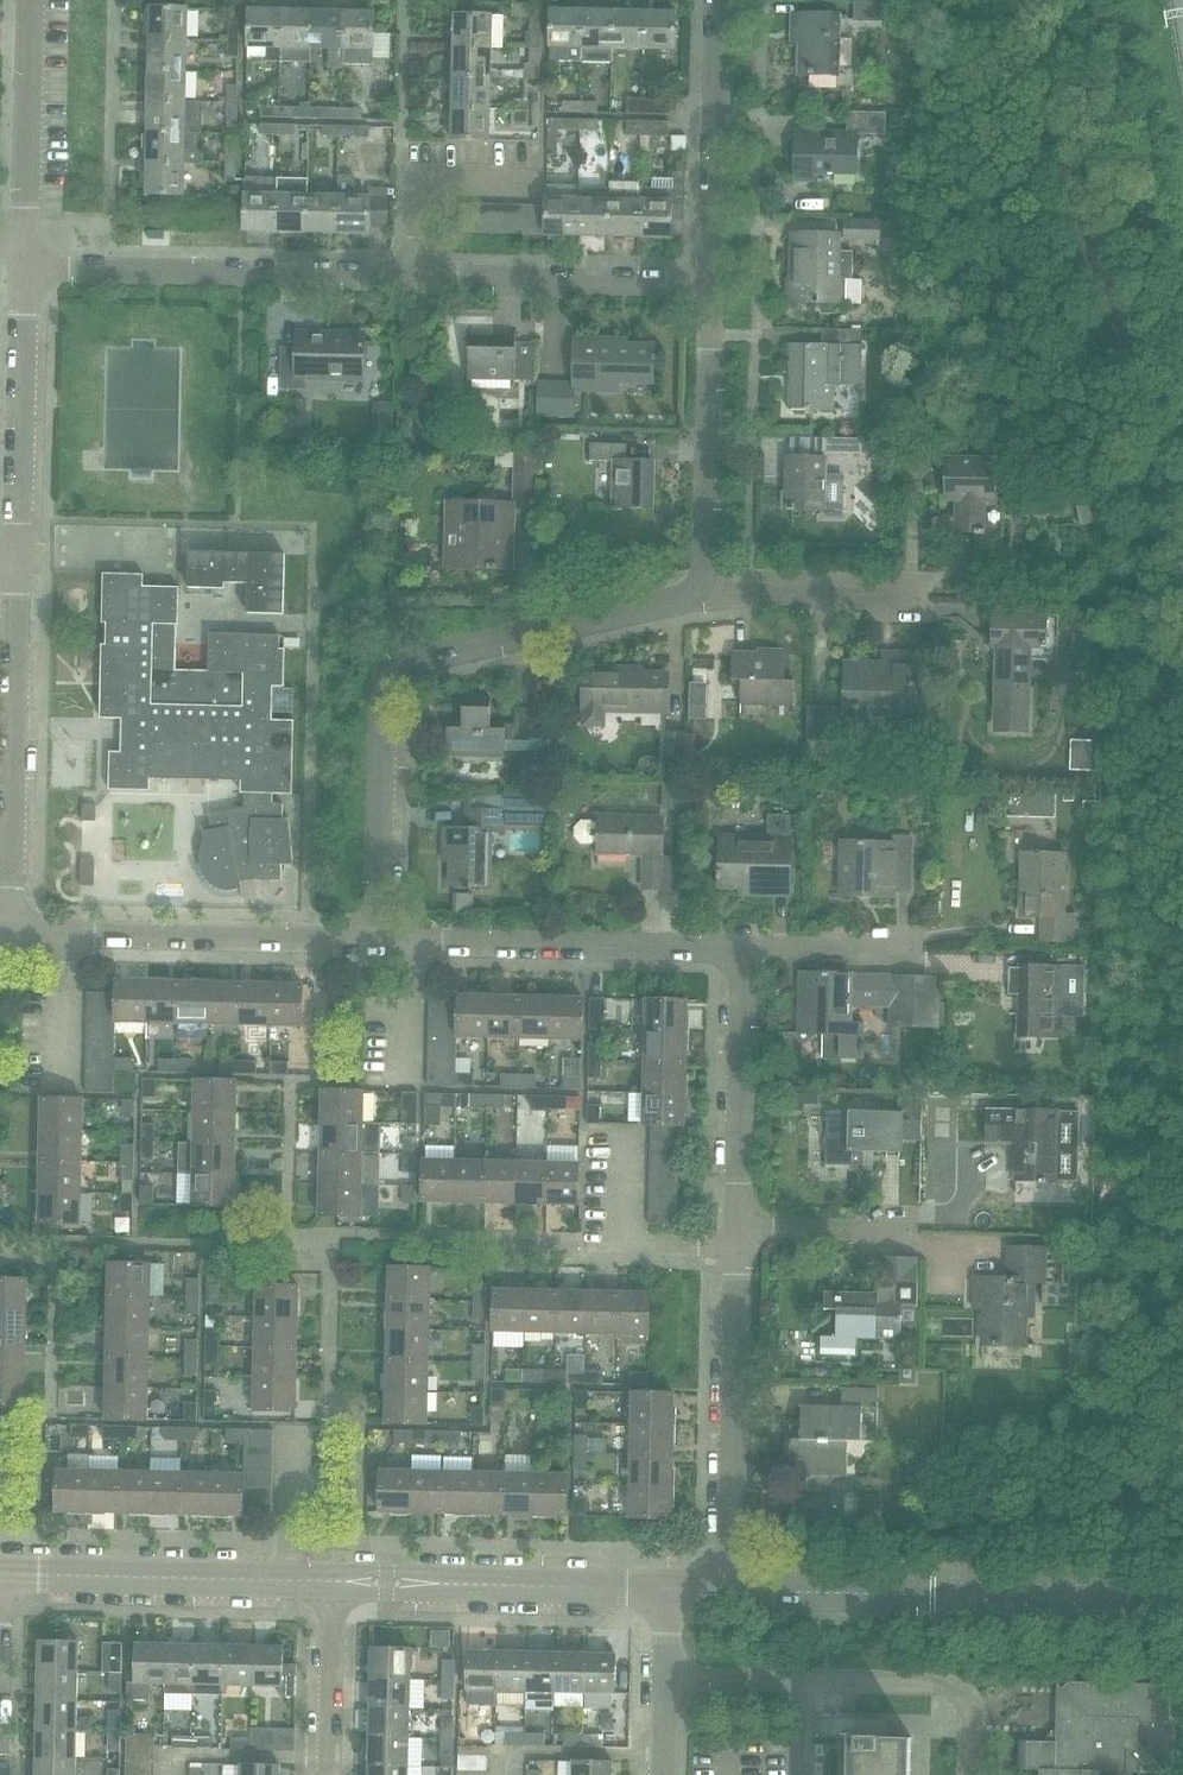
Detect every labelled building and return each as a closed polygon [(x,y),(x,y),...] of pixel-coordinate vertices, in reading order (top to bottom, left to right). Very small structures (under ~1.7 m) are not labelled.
[(884,2),(855,1),(855,21),(883,22),(884,2)] [(188,8),(151,7),(150,40),(187,41),(188,8)] [(283,10),(249,10),(249,33),(248,58),(267,58),(267,62),(281,62),(283,10)] [(313,11),(283,10),(281,62),(311,63),(311,49),(312,49),(313,11)] [(583,10),(551,10),(550,46),(552,46),(551,61),(581,61),(583,10)] [(613,11),(583,10),(581,61),(614,62),(614,48),(612,48),(613,11)] [(344,12),(313,11),(312,49),(329,49),(328,67),(342,68),(344,12)] [(644,12),(613,11),(612,48),(614,48),(643,48),(644,12)] [(374,12),(344,12),(342,68),(343,64),(373,65),(374,12)] [(676,12),(644,12),(643,48),(675,49),(676,12)] [(454,45),(491,46),(503,46),(504,15),(455,14),(454,45)] [(802,74),(825,74),(839,75),(841,15),(794,14),(793,33),(801,33),(800,88),(801,88),(802,74)] [(229,23),(229,42),(239,42),(240,24),(229,23)] [(540,30),(530,30),(530,48),(540,48),(540,30)] [(187,41),(150,40),(150,71),(186,72),(187,41)] [(239,42),(229,42),(228,58),(239,58),(239,42)] [(491,46),(454,45),(454,76),(491,77),(491,46)] [(530,48),(530,63),(525,63),(525,79),(539,79),(540,48),(530,48)] [(186,72),(150,71),(149,102),(186,103),(186,72)] [(491,77),(454,76),(453,107),(490,108),(491,77)] [(539,79),(525,79),(525,99),(514,99),(514,109),(528,110),(528,109),(538,110),(539,79)] [(238,85),(227,85),(227,104),(238,104),(238,85)] [(581,96),(563,96),(563,111),(580,112),(581,96)] [(598,97),(581,96),(580,112),(598,112),(598,97)] [(643,99),(628,98),(628,113),(642,114),(643,99)] [(671,99),(643,99),(642,114),(671,114),(671,99)] [(186,103),(149,102),(148,132),(197,133),(199,133),(200,103),(186,103)] [(238,104),(227,104),(227,120),(238,120),(238,104)] [(280,107),(261,106),(261,117),(279,118),(280,107)] [(297,107),(280,107),(279,118),(297,118),(297,107)] [(490,108),(453,107),(452,139),(489,140),(490,108)] [(341,108),(327,108),(326,119),(341,119),(341,108)] [(363,109),(341,108),(341,119),(363,119),(363,109)] [(528,109),(528,110),(528,127),(538,127),(538,110),(528,109)] [(795,179),(815,180),(815,173),(856,173),(857,133),(885,133),(886,112),(849,111),(848,133),(796,131),(795,179)] [(563,119),(549,119),(548,155),(558,155),(558,130),(562,130),(562,133),(580,134),(580,119),(563,119)] [(598,120),(580,119),(580,134),(597,134),(598,120)] [(628,120),(627,135),(642,135),(642,121),(628,120)] [(671,121),(642,121),(642,135),(670,136),(671,121)] [(279,124),(261,124),(261,134),(279,135),(279,124)] [(296,125),(279,124),(279,135),(296,135),(296,125)] [(341,126),(326,125),(325,136),(340,136),(341,126)] [(371,127),(341,126),(340,136),(371,137),(371,127)] [(197,133),(148,132),(148,163),(184,164),(184,163),(202,164),(203,150),(196,150),(197,133)] [(226,147),(226,165),(237,165),(237,147),(226,147)] [(184,164),(148,163),(147,194),(184,195),(184,164)] [(237,165),(226,165),(225,182),(237,182),(237,165)] [(653,188),(641,188),(639,237),(671,237),(671,220),(685,220),(686,172),(674,171),(673,178),(653,178),(653,188)] [(352,175),(339,175),(338,197),(337,232),(369,233),(369,226),(387,227),(388,189),(370,188),(370,197),(352,197),(352,175)] [(246,177),(244,229),(276,230),(278,178),(246,177)] [(308,178),(278,178),(276,230),(307,231),(308,178)] [(309,178),(308,178),(307,231),(337,232),(338,197),(308,196),(309,178)] [(547,181),(547,205),(546,234),(577,235),(578,191),(579,181),(547,181)] [(609,182),(609,187),(608,236),(639,237),(641,188),(641,183),(609,182)] [(594,192),(578,191),(577,235),(608,236),(609,187),(594,186),(594,192)] [(475,204),(461,204),(460,232),(474,232),(475,204)] [(489,204),(475,204),(474,232),(489,233),(489,204)] [(503,204),(489,204),(489,233),(503,233),(503,204)] [(518,205),(503,204),(503,233),(518,234),(518,205)] [(533,205),(518,205),(518,234),(532,234),(533,205)] [(547,205),(533,205),(532,234),(546,234),(547,205)] [(879,221),(845,220),(844,238),(879,239),(879,221)] [(797,264),(793,264),(793,276),(789,276),(787,279),(786,293),(789,296),(792,296),(792,302),(842,303),(860,303),(861,279),(851,279),(852,251),(836,251),(836,234),(817,233),(793,233),(793,235),(798,235),(797,264)] [(633,253),(649,253),(648,237),(633,237),(633,253)] [(470,326),(469,359),(469,379),(491,380),(491,379),(535,380),(536,342),(517,342),(517,327),(516,327),(515,337),(471,336),(471,326),(470,326)] [(789,409),(813,410),(835,410),(835,384),(861,384),(863,330),(823,329),(822,344),(791,343),(789,409)] [(297,347),(296,347),(281,347),(280,387),(304,388),(304,378),(363,379),(364,334),(327,333),(327,334),(330,334),(330,337),(298,337),(299,332),(297,332),(297,347)] [(540,382),(540,392),(539,412),(557,413),(573,413),(574,389),(597,390),(619,390),(619,381),(654,381),(654,361),(656,361),(656,355),(654,355),(654,346),(620,345),(621,339),(575,338),(574,383),(540,382)] [(499,452),(516,452),(524,452),(524,420),(500,420),(499,452)] [(823,438),(823,452),(861,453),(862,438),(823,438)] [(590,443),(589,460),(613,461),(612,508),(613,508),(612,510),(619,510),(619,508),(650,508),(652,460),(627,460),(627,444),(590,443)] [(535,453),(524,452),(516,452),(515,497),(534,497),(535,453)] [(825,475),(825,458),(788,457),(787,508),(788,508),(788,509),(794,509),(823,509),(823,516),(843,517),(844,475),(825,475)] [(984,530),(985,506),(985,498),(996,499),(997,460),(971,460),(947,459),(947,484),(959,484),(958,532),(976,532),(976,534),(985,535),(985,530),(984,530)] [(461,533),(460,543),(460,567),(511,568),(511,567),(505,567),(506,530),(512,530),(513,504),(456,503),(455,533),(461,533)] [(189,551),(189,575),(188,587),(225,588),(226,582),(249,583),(248,613),(284,614),(286,553),(189,551)] [(998,729),(1022,729),(1026,730),(1027,659),(1058,660),(1059,615),(995,614),(994,645),(1000,645),(998,729)] [(107,621),(107,623),(106,644),(102,644),(102,646),(103,646),(102,717),(100,717),(100,718),(123,718),(122,752),(110,752),(110,753),(111,753),(111,788),(109,788),(109,790),(133,791),(150,791),(150,776),(242,778),(242,791),(240,791),(240,793),(245,793),(245,802),(244,802),(243,808),(208,815),(212,830),(205,831),(205,830),(204,828),(202,826),(201,828),(203,830),(204,832),(204,834),(204,837),(204,840),(204,843),(203,846),(202,850),(201,855),(201,860),(201,865),(203,870),(205,876),(208,881),(213,885),(218,888),(223,890),(229,891),(235,890),(241,888),(243,898),(244,898),(240,878),(253,875),(254,880),(282,880),(282,864),(292,865),(292,867),(294,866),(289,818),(288,818),(288,819),(283,819),(283,803),(273,803),(273,793),(293,794),(293,792),(292,792),(293,722),(294,722),(294,720),(272,720),(272,687),(285,687),(285,685),(283,685),(284,650),(285,650),(285,649),(280,649),(280,635),(249,634),(249,635),(247,635),(247,634),(209,633),(209,635),(210,635),(209,671),(176,670),(176,647),(167,646),(168,624),(168,622),(107,621)] [(759,653),(748,653),(733,652),(732,680),(741,680),(741,703),(794,704),(795,680),(785,680),(786,650),(767,650),(767,654),(759,654),(759,653)] [(847,664),(847,687),(846,708),(893,709),(893,720),(915,721),(917,654),(895,653),(895,665),(847,664)] [(585,667),(584,691),(584,709),(585,709),(584,724),(603,724),(604,710),(666,712),(667,674),(628,673),(628,668),(585,667)] [(447,756),(471,757),(505,757),(506,723),(491,723),(491,698),(463,698),(463,722),(448,722),(447,756)] [(516,708),(515,740),(531,741),(531,738),(552,739),(553,703),(530,703),(530,708),(516,708)] [(808,705),(808,741),(834,741),(834,705),(808,705)] [(665,733),(664,781),(683,781),(684,734),(665,733)] [(1052,784),(1009,782),(1008,806),(1051,808),(1052,784)] [(547,796),(494,795),(494,811),(467,810),(467,829),(445,829),(445,845),(451,845),(451,885),(465,886),(465,889),(470,889),(470,886),(490,886),(491,831),(503,831),(504,811),(546,812),(547,796)] [(83,804),(82,821),(81,885),(94,886),(96,804),(83,804)] [(721,837),(720,861),(720,884),(756,885),(756,892),(790,893),(792,815),(768,814),(768,838),(721,837)] [(598,816),(598,825),(591,821),(582,821),(575,828),(575,837),(581,844),(591,844),(598,840),(597,864),(598,864),(599,853),(644,854),(643,888),(680,889),(680,858),(663,858),(664,817),(598,816)] [(894,837),(894,843),(885,843),(843,842),(841,894),(894,896),(895,890),(910,891),(911,837),(894,837)] [(1042,940),(1065,940),(1074,940),(1075,915),(1063,915),(1064,854),(1046,854),(1023,854),(1022,875),(1027,875),(1026,915),(1042,916),(1042,940)] [(1015,1034),(1038,1034),(1061,1035),(1062,1001),(1070,1001),(1071,969),(1010,967),(1009,994),(1023,994),(1022,1008),(1020,1008),(1020,1033),(1015,1033),(1015,1034)] [(800,1033),(824,1034),(823,1059),(842,1059),(842,1056),(848,1056),(848,1054),(863,1054),(864,1050),(865,1050),(865,1044),(864,1044),(864,1023),(850,1023),(850,998),(875,999),(875,1005),(900,1006),(899,1026),(938,1027),(939,977),(851,976),(851,973),(801,972),(801,1000),(808,1001),(808,1032),(800,1032),(800,1033)] [(117,980),(116,992),(116,1007),(115,1021),(145,1022),(146,982),(130,982),(130,980),(117,980)] [(166,982),(146,982),(145,1022),(178,1023),(179,981),(166,981),(166,982)] [(192,981),(179,981),(178,1023),(209,1024),(210,983),(192,983),(192,981)] [(228,984),(210,983),(209,1024),(240,1024),(240,983),(228,982),(228,984)] [(254,983),(240,983),(240,1024),(271,1025),(271,985),(254,984),(254,983)] [(290,985),(271,985),(271,1025),(302,1026),(303,984),(290,984),(290,985)] [(116,992),(88,992),(87,1006),(116,1007),(116,992)] [(472,995),(458,994),(458,1000),(457,1015),(457,1029),(457,1037),(488,1038),(489,997),(472,996),(472,995)] [(508,997),(489,997),(488,1038),(519,1039),(520,996),(508,996),(508,997)] [(534,996),(520,996),(519,1039),(551,1039),(552,998),(534,998),(534,996)] [(570,999),(552,998),(551,1039),(582,1040),(583,997),(570,997),(570,999)] [(605,997),(590,997),(589,1029),(605,1030),(605,997)] [(458,1000),(430,999),(429,1015),(457,1015),(458,1000)] [(688,1000),(646,999),(645,1031),(685,1032),(686,1014),(687,1014),(688,1000)] [(116,1007),(87,1006),(87,1020),(115,1021),(116,1007)] [(457,1015),(429,1015),(429,1028),(457,1029),(457,1015)] [(115,1021),(87,1020),(87,1035),(115,1036),(115,1021)] [(259,1029),(259,1044),(283,1043),(283,1028),(259,1029)] [(457,1029),(429,1028),(429,1042),(456,1042),(457,1037),(457,1029)] [(685,1032),(645,1031),(644,1062),(686,1063),(687,1050),(685,1050),(685,1032)] [(115,1036),(87,1035),(86,1049),(114,1050),(115,1036)] [(456,1042),(429,1042),(428,1057),(456,1058),(456,1042)] [(602,1043),(589,1043),(589,1061),(602,1061),(602,1043)] [(114,1050),(86,1049),(86,1063),(114,1065),(114,1058),(114,1050)] [(456,1058),(428,1057),(428,1071),(456,1071),(456,1058)] [(114,1058),(114,1065),(114,1071),(132,1071),(132,1059),(114,1058)] [(159,1059),(159,1072),(175,1072),(176,1059),(159,1059)] [(192,1060),(176,1059),(175,1072),(192,1073),(192,1060)] [(240,1061),(224,1060),(223,1073),(240,1073),(240,1061)] [(257,1061),(240,1061),(240,1073),(257,1074),(257,1061)] [(271,1061),(270,1074),(289,1075),(289,1062),(271,1061)] [(602,1061),(589,1061),(588,1078),(601,1079),(602,1061)] [(686,1063),(644,1062),(644,1093),(684,1093),(684,1075),(686,1075),(686,1063)] [(114,1065),(86,1063),(86,1078),(113,1079),(114,1071),(114,1065)] [(456,1071),(428,1071),(428,1085),(455,1086),(456,1073),(456,1071)] [(475,1073),(456,1073),(455,1086),(475,1086),(475,1073)] [(519,1074),(501,1074),(501,1087),(519,1087),(519,1074)] [(537,1075),(519,1074),(519,1087),(537,1087),(537,1075)] [(564,1076),(563,1088),(581,1088),(581,1076),(564,1076)] [(113,1079),(86,1078),(85,1092),(113,1092),(113,1079)] [(604,1078),(604,1106),(627,1105),(627,1078),(604,1078)] [(157,1079),(143,1079),(143,1097),(156,1098),(157,1079)] [(237,1081),(196,1080),(195,1112),(235,1113),(235,1094),(237,1094),(237,1081)] [(364,1091),(322,1090),(322,1104),(324,1104),(323,1122),(363,1124),(364,1115),(364,1091)] [(418,1092),(403,1092),(402,1124),(418,1125),(418,1092)] [(425,1093),(425,1106),(445,1106),(445,1093),(425,1093)] [(684,1093),(644,1093),(644,1100),(643,1124),(651,1124),(680,1125),(685,1125),(685,1112),(683,1111),(684,1093)] [(470,1094),(470,1107),(488,1108),(488,1095),(470,1094)] [(508,1095),(488,1095),(488,1108),(508,1108),(508,1095)] [(532,1109),(550,1109),(550,1096),(532,1096),(532,1109)] [(568,1097),(550,1096),(550,1109),(567,1109),(568,1097)] [(83,1099),(42,1098),(41,1111),(43,1111),(42,1130),(83,1130),(83,1099)] [(136,1100),(122,1100),(122,1118),(135,1118),(136,1100)] [(601,1103),(587,1103),(587,1123),(601,1123),(601,1103)] [(902,1152),(902,1128),(903,1112),(827,1110),(826,1164),(864,1165),(864,1151),(902,1152)] [(989,1110),(988,1142),(1016,1142),(1016,1180),(1017,1180),(1040,1180),(1040,1182),(1046,1182),(1047,1180),(1078,1181),(1079,1112),(1017,1110),(1017,1111),(989,1110)] [(235,1113),(195,1112),(194,1143),(236,1144),(236,1130),(234,1130),(235,1113)] [(363,1124),(323,1122),(323,1140),(321,1140),(321,1153),(362,1154),(363,1124)] [(680,1125),(651,1124),(651,1138),(679,1138),(680,1125)] [(155,1125),(142,1125),(142,1143),(155,1143),(155,1125)] [(83,1130),(42,1130),(42,1148),(40,1147),(40,1161),(82,1162),(83,1130)] [(417,1139),(404,1138),(403,1156),(417,1156),(417,1139)] [(679,1138),(651,1138),(650,1153),(679,1153),(679,1138)] [(155,1143),(142,1143),(141,1160),(155,1160),(155,1143)] [(236,1144),(194,1143),(193,1174),(233,1175),(234,1156),(235,1156),(236,1144)] [(134,1145),(121,1145),(121,1163),(134,1163),(134,1145)] [(362,1154),(321,1153),(321,1165),(322,1166),(322,1184),(362,1185),(362,1154)] [(679,1153),(650,1153),(650,1167),(679,1168),(679,1153)] [(417,1156),(403,1156),(403,1173),(416,1174),(417,1156)] [(455,1161),(423,1160),(423,1177),(422,1201),(436,1201),(436,1200),(453,1200),(455,1161)] [(82,1162),(40,1161),(40,1173),(41,1173),(41,1192),(81,1193),(82,1162)] [(486,1161),(455,1161),(453,1200),(472,1201),(472,1202),(484,1202),(486,1161)] [(517,1162),(486,1161),(484,1202),(498,1203),(498,1201),(515,1202),(517,1162)] [(547,1163),(517,1162),(515,1202),(534,1202),(534,1203),(546,1204),(547,1163)] [(134,1163),(121,1163),(120,1180),(134,1180),(134,1163)] [(579,1163),(547,1163),(546,1204),(559,1204),(559,1203),(578,1203),(579,1163)] [(679,1168),(650,1167),(650,1181),(678,1182),(679,1168)] [(233,1175),(193,1174),(193,1205),(234,1206),(235,1192),(233,1192),(233,1175)] [(678,1182),(650,1181),(650,1196),(678,1196),(678,1182)] [(362,1185),(322,1184),(321,1201),(320,1201),(319,1215),(361,1216),(362,1185)] [(155,1186),(141,1186),(141,1203),(154,1204),(155,1186)] [(402,1204),(416,1204),(416,1186),(403,1186),(402,1204)] [(81,1193),(41,1192),(41,1210),(39,1209),(39,1223),(80,1224),(81,1193)] [(120,1211),(133,1211),(133,1194),(120,1194),(120,1211)] [(678,1196),(650,1196),(649,1210),(678,1211),(678,1196)] [(678,1211),(649,1210),(649,1224),(677,1225),(678,1211)] [(983,1344),(1007,1344),(1026,1345),(1027,1303),(1044,1304),(1046,1249),(1008,1248),(1008,1279),(974,1278),(974,1302),(984,1302),(983,1344)] [(919,1258),(879,1257),(878,1296),(859,1296),(860,1292),(823,1291),(822,1310),(837,1310),(837,1334),(832,1333),(832,1336),(822,1336),(821,1353),(856,1355),(857,1338),(877,1338),(877,1339),(900,1340),(900,1341),(901,1341),(902,1320),(917,1320),(919,1258)] [(109,1281),(108,1296),(150,1297),(150,1263),(111,1262),(110,1281),(109,1281)] [(431,1267),(391,1267),(390,1285),(389,1285),(389,1298),(430,1299),(431,1267)] [(21,1312),(21,1293),(23,1293),(24,1279),(0,1279),(0,1311),(21,1312)] [(187,1280),(186,1297),(199,1298),(199,1280),(187,1280)] [(477,1281),(477,1299),(487,1299),(488,1281),(477,1281)] [(220,1284),(207,1284),(206,1302),(219,1303),(220,1284)] [(257,1285),(257,1309),(256,1316),(296,1317),(297,1299),(298,1299),(299,1286),(257,1285)] [(508,1289),(494,1289),(493,1330),(525,1331),(526,1291),(508,1291),(508,1289)] [(544,1292),(526,1291),(525,1331),(556,1332),(556,1290),(544,1290),(544,1292)] [(570,1291),(556,1290),(556,1332),(586,1332),(586,1293),(570,1292),(570,1291)] [(606,1293),(586,1293),(586,1332),(617,1333),(618,1292),(606,1292),(606,1293)] [(631,1292),(618,1292),(617,1333),(649,1334),(650,1294),(631,1294),(631,1292)] [(150,1297),(108,1296),(108,1307),(110,1307),(109,1326),(149,1327),(150,1297)] [(199,1298),(186,1297),(186,1315),(199,1315),(199,1298)] [(430,1299),(389,1298),(388,1311),(390,1311),(389,1329),(430,1330),(430,1299)] [(487,1299),(477,1299),(476,1318),(486,1318),(487,1299)] [(0,1311),(0,1342),(22,1343),(22,1329),(21,1329),(21,1312),(0,1311)] [(206,1315),(206,1345),(219,1346),(220,1315),(206,1315)] [(296,1317),(256,1316),(256,1346),(297,1347),(297,1335),(296,1335),(296,1317)] [(149,1327),(109,1326),(109,1343),(107,1343),(107,1358),(148,1359),(149,1327)] [(430,1330),(389,1329),(389,1347),(387,1347),(387,1360),(429,1361),(430,1330)] [(184,1340),(184,1359),(197,1360),(198,1340),(184,1340)] [(0,1342),(0,1372),(20,1373),(20,1355),(22,1355),(22,1343),(0,1342)] [(473,1344),(473,1362),(486,1362),(486,1344),(473,1344)] [(219,1346),(206,1345),(206,1364),(219,1364),(219,1346)] [(297,1347),(256,1346),(255,1377),(295,1378),(295,1361),(297,1361),(297,1347)] [(148,1359),(107,1358),(107,1369),(108,1369),(108,1388),(148,1389),(148,1359)] [(197,1360),(184,1359),(184,1376),(197,1376),(197,1360)] [(429,1361),(387,1360),(387,1373),(389,1373),(388,1391),(428,1392),(429,1361)] [(486,1362),(473,1362),(472,1380),(485,1380),(486,1362)] [(507,1369),(507,1382),(524,1382),(525,1369),(507,1369)] [(543,1370),(525,1369),(524,1382),(542,1383),(543,1370)] [(586,1370),(568,1370),(568,1384),(586,1384),(586,1370)] [(604,1371),(586,1370),(586,1384),(604,1384),(604,1371)] [(0,1372),(0,1404),(21,1405),(21,1391),(19,1391),(20,1373),(0,1372)] [(631,1372),(630,1384),(648,1385),(648,1372),(631,1372)] [(295,1378),(255,1377),(254,1410),(296,1411),(296,1397),(295,1397),(295,1378)] [(148,1389),(108,1388),(108,1405),(106,1405),(106,1419),(129,1419),(147,1420),(148,1389)] [(505,1407),(505,1389),(493,1389),(492,1407),(505,1407)] [(519,1402),(537,1403),(538,1390),(520,1389),(519,1402)] [(802,1406),(801,1438),(849,1439),(849,1440),(877,1441),(878,1389),(842,1389),(842,1407),(802,1406)] [(556,1390),(538,1390),(537,1403),(555,1403),(556,1390)] [(589,1391),(576,1390),(575,1414),(589,1415),(589,1391)] [(205,1409),(218,1409),(218,1391),(205,1391),(205,1409)] [(428,1392),(388,1391),(388,1409),(386,1409),(386,1423),(428,1424),(428,1392)] [(674,1393),(633,1392),(632,1423),(672,1424),(672,1406),(674,1406),(674,1393)] [(183,1402),(183,1421),(196,1421),(196,1403),(183,1402)] [(471,1424),(484,1425),(485,1407),(472,1406),(471,1424)] [(672,1424),(632,1423),(631,1454),(673,1455),(673,1442),(671,1442),(672,1424)] [(89,1426),(71,1425),(71,1437),(89,1438),(89,1426)] [(121,1426),(102,1426),(102,1438),(121,1439),(121,1426)] [(139,1427),(121,1426),(121,1439),(139,1439),(139,1427)] [(184,1428),(165,1427),(165,1439),(183,1440),(184,1428)] [(202,1428),(184,1428),(183,1440),(202,1440),(202,1428)] [(245,1429),(226,1429),(226,1441),(244,1441),(245,1429)] [(245,1429),(244,1441),(244,1443),(273,1444),(273,1429),(245,1429)] [(394,1443),(413,1443),(413,1430),(395,1430),(394,1443)] [(426,1443),(444,1444),(444,1431),(426,1430),(426,1443)] [(462,1431),(444,1431),(444,1444),(461,1444),(462,1431)] [(588,1437),(575,1436),(574,1454),(588,1454),(588,1437)] [(849,1439),(801,1438),(792,1438),(792,1436),(790,1436),(790,1439),(791,1439),(790,1487),(808,1488),(808,1474),(848,1474),(849,1440),(849,1439)] [(273,1444),(244,1443),(244,1457),(273,1458),(273,1444)] [(588,1454),(574,1454),(574,1472),(587,1472),(588,1454)] [(673,1455),(631,1454),(630,1486),(671,1487),(671,1468),(673,1468),(673,1455)] [(273,1458),(244,1457),(244,1471),(272,1472),(273,1458)] [(70,1510),(88,1510),(88,1470),(57,1469),(56,1511),(70,1511),(70,1510)] [(120,1471),(88,1470),(88,1510),(106,1511),(106,1512),(119,1512),(120,1471)] [(393,1510),(411,1511),(412,1470),(380,1470),(379,1511),(393,1512),(393,1510)] [(442,1471),(412,1470),(411,1511),(429,1511),(429,1512),(441,1513),(442,1471)] [(151,1471),(120,1471),(119,1512),(131,1513),(132,1511),(150,1512),(151,1471)] [(182,1472),(151,1471),(150,1512),(167,1512),(167,1513),(182,1514),(182,1472)] [(244,1471),(243,1473),(243,1486),(272,1487),(272,1472),(244,1471)] [(472,1472),(442,1471),(441,1513),(454,1513),(455,1511),(472,1512),(472,1472)] [(212,1472),(182,1472),(182,1514),(193,1514),(193,1513),(211,1513),(212,1472)] [(243,1473),(212,1472),(211,1513),(229,1513),(229,1515),(243,1515),(243,1500),(243,1486),(243,1473)] [(504,1472),(472,1472),(472,1512),(491,1512),(490,1514),(503,1514),(504,1472)] [(536,1473),(504,1472),(503,1514),(516,1514),(516,1513),(536,1513),(536,1473)] [(567,1474),(536,1473),(536,1513),(552,1514),(552,1515),(566,1515),(567,1474)] [(272,1487),(243,1486),(243,1500),(272,1500),(272,1487)] [(671,1487),(630,1486),(630,1517),(671,1518),(672,1504),(670,1504),(671,1487)] [(586,1498),(573,1498),(572,1516),(586,1516),(586,1498)] [(272,1500),(243,1500),(243,1515),(271,1516),(272,1500)] [(39,1640),(38,1672),(78,1672),(79,1641),(39,1640)] [(166,1643),(136,1643),(135,1682),(128,1681),(127,1699),(148,1700),(148,1683),(164,1684),(166,1643)] [(195,1644),(166,1643),(164,1684),(165,1684),(165,1693),(194,1694),(195,1644)] [(101,1673),(108,1673),(121,1674),(121,1644),(102,1644),(101,1673)] [(224,1645),(195,1644),(194,1694),(224,1695),(224,1685),(222,1685),(224,1645)] [(252,1645),(224,1645),(222,1685),(224,1685),(252,1686),(252,1645)] [(283,1646),(252,1645),(252,1686),(281,1686),(281,1696),(295,1696),(295,1697),(296,1697),(297,1665),(296,1665),(283,1665),(283,1646)] [(371,1648),(370,1679),(411,1680),(411,1649),(371,1648)] [(467,1690),(497,1691),(498,1651),(468,1650),(467,1690)] [(527,1651),(498,1651),(497,1691),(527,1691),(527,1651)] [(556,1652),(527,1651),(527,1691),(555,1692),(556,1652)] [(585,1653),(556,1652),(555,1692),(584,1693),(585,1653)] [(616,1653),(585,1653),(584,1693),(614,1693),(616,1653)] [(443,1660),(443,1681),(455,1681),(455,1660),(443,1660)] [(78,1672),(38,1672),(37,1700),(78,1701),(78,1672)] [(121,1674),(108,1673),(108,1693),(120,1693),(121,1674)] [(411,1680),(370,1679),(370,1708),(410,1709),(411,1680)] [(455,1681),(443,1681),(442,1699),(454,1700),(455,1681)] [(1069,1681),(1069,1683),(1073,1683),(1072,1698),(1057,1697),(1056,1728),(1049,1735),(1049,1741),(1020,1741),(1020,1753),(1018,1753),(1018,1757),(1019,1757),(1019,1769),(1039,1770),(1039,1774),(1104,1774),(1104,1771),(1169,1773),(1138,1740),(1138,1722),(1170,1723),(1171,1684),(1069,1681)] [(454,1729),(514,1733),(515,1717),(484,1714),(486,1692),(457,1690),(454,1729)] [(78,1701),(37,1700),(37,1729),(77,1731),(77,1730),(92,1730),(92,1718),(77,1717),(78,1701)] [(614,1720),(615,1708),(587,1707),(586,1719),(614,1720)] [(410,1709),(370,1708),(369,1737),(409,1738),(410,1709)] [(108,1711),(107,1731),(119,1732),(120,1711),(108,1711)] [(442,1718),(441,1738),(453,1739),(454,1718),(442,1718)] [(856,1721),(856,1736),(849,1736),(849,1737),(851,1737),(850,1774),(910,1774),(910,1769),(905,1769),(905,1738),(912,1738),(912,1737),(885,1737),(885,1721),(856,1721)] [(77,1731),(37,1729),(36,1759),(76,1759),(77,1731)] [(265,1729),(251,1729),(251,1739),(250,1738),(250,1750),(269,1750),(271,1750),(295,1751),(295,1733),(265,1732),(265,1729)] [(119,1732),(107,1731),(107,1753),(119,1753),(119,1732)] [(505,1745),(526,1745),(526,1734),(505,1734),(505,1745)] [(545,1735),(526,1734),(526,1745),(545,1745),(545,1735)] [(564,1745),(583,1746),(583,1735),(564,1735),(564,1745)] [(603,1735),(583,1735),(583,1746),(603,1746),(603,1735)] [(157,1737),(127,1736),(126,1762),(156,1763),(157,1737)] [(174,1748),(192,1749),(192,1737),(174,1737),(174,1748)] [(214,1737),(192,1737),(192,1749),(213,1749),(214,1737)] [(409,1738),(369,1737),(368,1766),(409,1767),(409,1738)] [(231,1738),(231,1750),(250,1750),(250,1738),(231,1738)] [(453,1739),(441,1738),(441,1758),(453,1758),(453,1739)] [(487,1747),(459,1746),(459,1755),(487,1756),(487,1747)] [(487,1756),(459,1755),(458,1770),(487,1770),(487,1756)] [(36,1759),(36,1774),(76,1774),(76,1759),(36,1759)] [(573,1761),(573,1774),(613,1774),(613,1762),(573,1761)] [(126,1762),(125,1774),(156,1774),(156,1763),(126,1762)] [(240,1774),(280,1774),(281,1765),(240,1764),(240,1774)] [(368,1766),(368,1774),(408,1774),(409,1767),(368,1766)]
